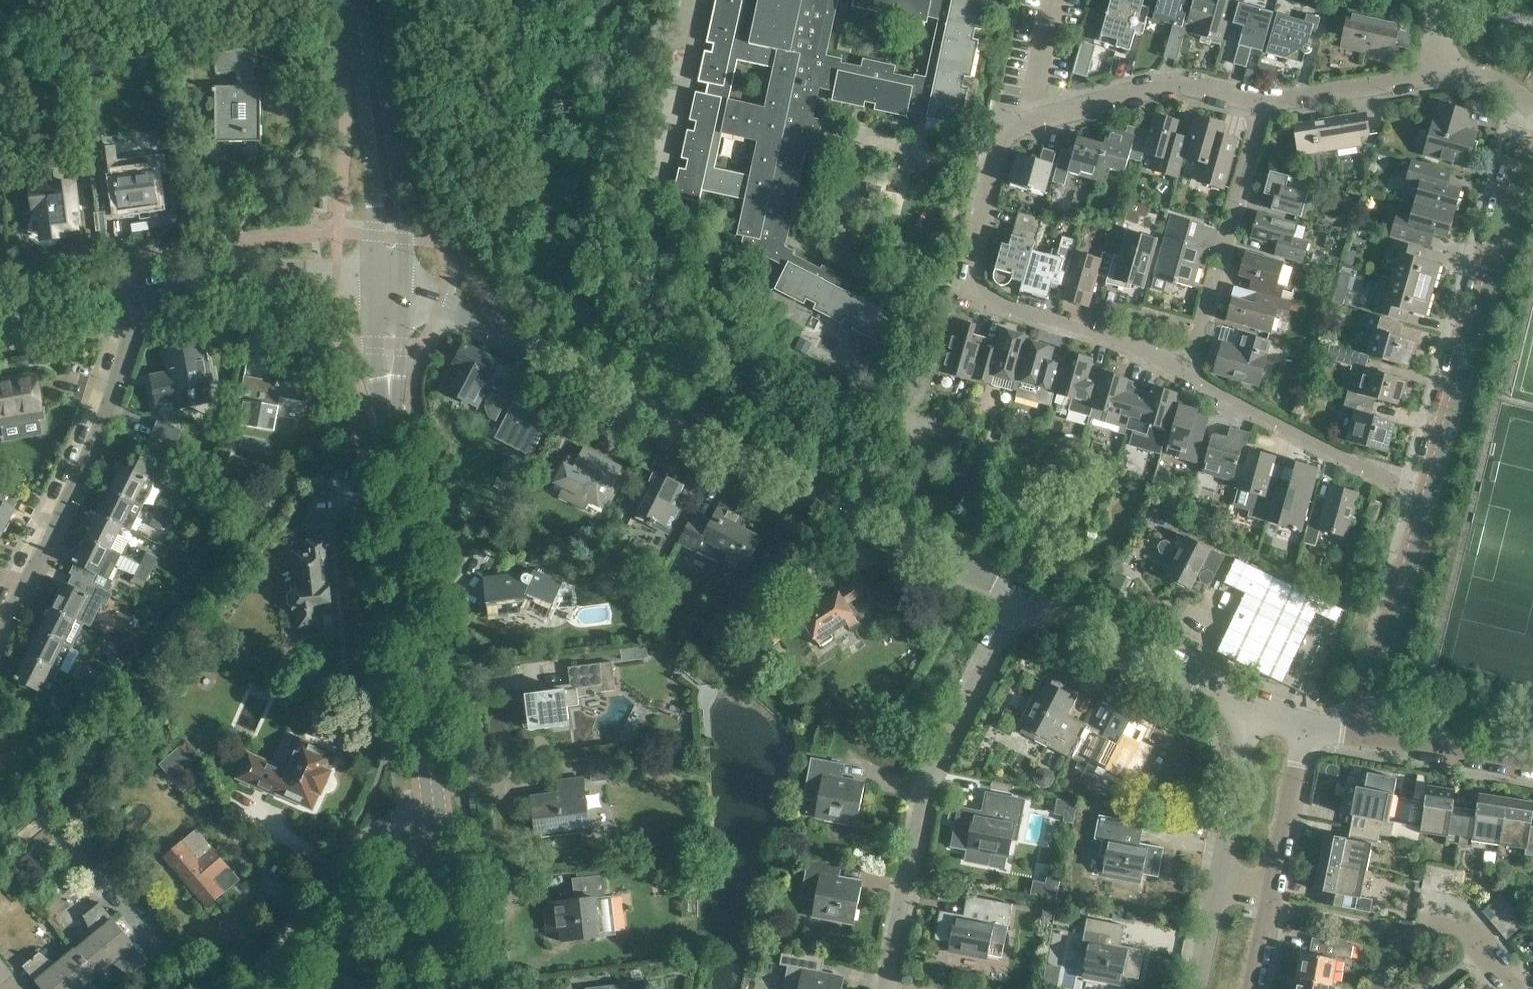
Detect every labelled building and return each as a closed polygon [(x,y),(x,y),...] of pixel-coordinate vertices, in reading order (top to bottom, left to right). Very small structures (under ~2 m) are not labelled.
[(706,43),(713,44),(712,52),(705,50),(698,82),(708,84),(706,94),(696,91),(689,120),(697,121),(694,131),(687,130),(681,158),(688,160),(686,169),(679,168),(673,196),(699,202),(702,190),(745,199),(738,234),(737,234),(737,235),(743,236),(742,244),(786,267),(774,289),(804,304),(806,298),(816,303),(813,309),(842,324),(845,318),(855,323),(852,329),(881,344),(895,316),(894,316),(898,308),(871,294),(872,291),(861,285),(859,288),(832,274),(833,271),(822,265),(820,269),(793,255),(795,251),(784,246),(785,245),(805,151),(811,152),(818,119),(812,118),(819,88),(834,91),(832,100),(864,107),(865,101),(875,104),(874,110),(906,117),(908,111),(927,115),(926,118),(960,125),(968,88),(962,86),(965,76),(970,77),(978,40),(973,39),(975,28),(981,30),(987,0),(853,0),(852,7),(884,14),(885,8),(895,11),(894,16),(927,23),(928,18),(938,20),(925,77),(914,74),(913,78),(894,74),(895,66),(862,58),(860,66),(841,62),(842,59),(826,55),(838,0),(715,0),(706,43)] [(1101,35),(1117,39),(1116,46),(1130,50),(1135,29),(1131,28),(1132,25),(1134,25),(1135,25),(1137,24),(1138,22),(1145,24),(1150,7),(1142,5),(1144,0),(1110,0),(1101,35)] [(1174,59),(1177,60),(1193,0),(1158,0),(1152,18),(1173,24),(1172,31),(1165,56),(1174,59)] [(1194,32),(1222,40),(1233,0),(1195,0),(1188,26),(1196,28),(1194,32)] [(1234,59),(1233,63),(1246,67),(1251,48),(1262,51),(1273,12),(1245,4),(1246,0),(1238,0),(1234,12),(1236,12),(1233,23),(1244,26),(1234,59)] [(1083,20),(1093,22),(1095,9),(1086,7),(1083,20)] [(1349,11),(1341,46),(1391,56),(1393,45),(1407,48),(1413,20),(1399,17),(1398,22),(1349,11)] [(1302,63),(1305,53),(1306,53),(1308,53),(1309,53),(1310,52),(1311,50),(1312,49),(1312,47),(1311,46),(1311,44),(1309,43),(1308,43),(1312,28),(1316,29),(1320,17),(1306,13),(1304,21),(1277,13),(1266,52),(1302,63)] [(1086,77),(1095,45),(1081,41),(1072,73),(1086,77)] [(1191,44),(1182,42),(1179,52),(1188,54),(1191,44)] [(260,67),(259,59),(257,47),(214,54),(217,73),(235,70),(237,85),(215,85),(215,141),(261,141),(261,85),(254,85),(254,68),(260,67)] [(1189,55),(1186,64),(1198,68),(1201,59),(1189,55)] [(1434,119),(1424,153),(1426,154),(1426,151),(1441,156),(1441,158),(1467,165),(1477,131),(1463,127),(1464,123),(1465,123),(1469,110),(1442,102),(1437,120),(1434,119)] [(1299,154),(1300,154),(1320,151),(1321,151),(1321,150),(1329,149),(1329,150),(1329,149),(1337,148),(1338,148),(1338,147),(1346,146),(1346,147),(1361,145),(1359,136),(1369,134),(1369,129),(1367,118),(1367,117),(1366,113),(1295,124),(1296,131),(1298,142),(1297,142),(1297,143),(1298,143),(1300,154),(1299,154)] [(1155,114),(1150,131),(1144,152),(1158,156),(1155,170),(1178,176),(1189,138),(1188,138),(1188,139),(1176,136),(1180,121),(1155,114)] [(1197,116),(1187,152),(1186,157),(1204,162),(1199,180),(1223,187),(1237,138),(1221,134),(1224,124),(1197,116)] [(1104,144),(1094,179),(1105,182),(1109,166),(1126,171),(1129,157),(1141,161),(1144,152),(1150,131),(1137,127),(1135,135),(1109,128),(1104,144)] [(1062,149),(1053,181),(1065,184),(1068,171),(1094,179),(1104,144),(1078,137),(1073,153),(1062,149)] [(1014,166),(1009,168),(1012,173),(1010,182),(1028,187),(1028,189),(1032,190),(1032,188),(1045,192),(1057,151),(1044,147),(1040,159),(1017,153),(1014,166)] [(112,149),(99,151),(104,196),(118,194),(120,210),(157,206),(153,172),(166,171),(164,154),(114,160),(112,149)] [(1413,159),(1413,160),(1410,170),(1407,170),(1404,172),(1402,175),(1403,178),(1404,181),(1406,183),(1420,187),(1416,199),(1455,210),(1461,187),(1448,183),(1451,170),(1413,159)] [(1264,192),(1275,195),(1271,208),(1301,216),(1311,181),(1270,170),(1264,192)] [(1367,186),(1374,188),(1376,181),(1369,179),(1367,186)] [(40,207),(43,236),(61,234),(63,234),(63,233),(79,232),(73,183),(33,188),(35,207),(40,207)] [(868,185),(865,197),(877,199),(880,188),(868,185)] [(1398,212),(1391,236),(1430,247),(1433,233),(1447,237),(1455,210),(1416,199),(1412,215),(1398,212)] [(1019,211),(1013,234),(1010,244),(1003,243),(996,268),(994,273),(994,278),(996,282),(1001,284),(1006,285),(1010,282),(1013,278),(1023,281),(1024,281),(1033,250),(1042,218),(1019,211)] [(1259,212),(1252,236),(1278,244),(1275,255),(1302,262),(1308,240),(1294,236),(1297,223),(1259,212)] [(1172,214),(1166,235),(1155,277),(1156,277),(1153,289),(1165,293),(1169,279),(1174,280),(1173,283),(1177,284),(1178,282),(1193,286),(1204,246),(1194,243),(1200,222),(1172,214)] [(1122,232),(1125,220),(1112,217),(1109,228),(1122,232)] [(1199,240),(1206,245),(1217,228),(1209,223),(1199,240)] [(1362,228),(1353,225),(1349,238),(1358,241),(1362,228)] [(1108,278),(1107,282),(1124,287),(1126,281),(1143,286),(1157,239),(1128,231),(1121,256),(1115,254),(1108,277),(1108,278)] [(1023,281),(1021,290),(1048,298),(1053,284),(1063,287),(1067,273),(1074,251),(1074,250),(1077,240),(1063,236),(1057,257),(1033,250),(1024,281),(1023,281)] [(1398,260),(1393,278),(1432,290),(1439,264),(1423,260),(1425,250),(1392,240),(1388,257),(1398,260)] [(1067,273),(1063,287),(1060,297),(1088,305),(1097,274),(1108,277),(1115,254),(1103,251),(1101,259),(1074,251),(1067,273)] [(1253,279),(1250,289),(1250,290),(1258,292),(1258,291),(1281,297),(1284,286),(1277,284),(1284,261),(1247,251),(1240,275),(1253,279)] [(1347,252),(1343,263),(1353,266),(1356,254),(1347,252)] [(1432,290),(1393,278),(1388,296),(1378,293),(1373,310),(1406,319),(1408,309),(1425,314),(1432,290)] [(1336,286),(1332,300),(1342,303),(1346,289),(1336,286)] [(1258,291),(1258,292),(1259,292),(1256,303),(1234,297),(1227,320),(1271,332),(1276,313),(1288,316),(1292,300),(1281,297),(1258,291)] [(1160,304),(1159,307),(1170,310),(1171,307),(1169,303),(1164,302),(1160,304)] [(1395,321),(1364,312),(1360,326),(1375,330),(1368,354),(1369,354),(1410,366),(1418,341),(1400,336),(1392,333),(1395,321)] [(975,381),(975,379),(985,345),(972,341),(977,324),(955,318),(941,367),(962,373),(961,377),(975,381)] [(985,345),(975,379),(988,383),(991,374),(1016,381),(1017,379),(1029,341),(1030,337),(1002,329),(997,349),(985,345)] [(1223,342),(1216,371),(1259,383),(1267,355),(1266,354),(1270,341),(1244,334),(1241,347),(1223,342)] [(1029,341),(1017,379),(1043,386),(1041,393),(1054,396),(1063,365),(1050,362),(1054,348),(1029,341)] [(170,378),(153,381),(157,403),(174,400),(175,408),(215,400),(212,384),(214,383),(212,371),(209,372),(204,342),(164,349),(170,378)] [(808,347),(797,342),(794,348),(805,353),(808,347)] [(1362,375),(1357,393),(1376,398),(1400,404),(1407,379),(1365,368),(1369,354),(1368,354),(1331,344),(1327,358),(1352,365),(1350,372),(1362,375)] [(443,388),(477,405),(480,398),(486,401),(485,403),(485,407),(487,414),(490,418),(496,421),(504,425),(517,400),(487,385),(498,363),(481,354),(465,346),(443,388)] [(1314,362),(1318,350),(1306,347),(1303,359),(1314,362)] [(1067,351),(1066,357),(1056,393),(1073,397),(1069,410),(1091,416),(1100,381),(1099,381),(1088,378),(1093,359),(1067,351)] [(1100,381),(1092,410),(1095,410),(1091,423),(1105,427),(1106,422),(1127,428),(1137,395),(1124,392),(1128,379),(1102,372),(1099,381),(1100,381)] [(307,401),(311,380),(278,374),(277,381),(244,375),(235,423),(274,430),(280,397),(307,401)] [(40,418),(33,379),(8,383),(7,377),(0,378),(0,425),(40,418)] [(1137,395),(1127,428),(1148,434),(1151,424),(1168,428),(1170,421),(1177,397),(1178,393),(1152,386),(1148,399),(1137,395)] [(1343,408),(1355,412),(1347,440),(1387,452),(1395,422),(1368,414),(1370,409),(1372,410),(1376,398),(1357,393),(1348,390),(1343,408)] [(956,403),(967,406),(970,395),(959,392),(956,403)] [(1180,458),(1197,463),(1209,418),(1188,412),(1191,401),(1177,397),(1170,421),(1175,423),(1167,451),(1180,455),(1180,458)] [(180,430),(158,421),(150,442),(172,451),(180,430)] [(1242,463),(1251,433),(1237,429),(1234,439),(1213,433),(1202,472),(1233,480),(1238,462),(1242,463)] [(234,448),(223,443),(213,471),(224,475),(234,448)] [(559,494),(586,508),(591,500),(607,508),(626,470),(608,461),(607,463),(600,460),(601,457),(583,448),(577,459),(568,455),(562,468),(558,466),(553,475),(557,478),(555,482),(563,486),(559,494)] [(1250,450),(1239,488),(1235,487),(1232,499),(1251,505),(1248,516),(1267,521),(1278,486),(1279,483),(1267,480),(1273,456),(1250,450)] [(110,489),(144,506),(162,469),(154,465),(155,462),(142,456),(135,471),(122,465),(110,489)] [(1278,486),(1267,521),(1293,529),(1293,530),(1295,531),(1296,531),(1297,530),(1302,531),(1320,468),(1297,462),(1289,490),(1278,486)] [(954,463),(950,476),(965,480),(969,468),(954,463)] [(635,518),(669,535),(684,506),(676,502),(684,485),(668,476),(667,479),(658,475),(649,493),(648,492),(635,518)] [(13,509),(12,508),(18,495),(0,486),(0,534),(13,509)] [(1316,496),(1308,527),(1303,544),(1316,547),(1321,529),(1347,536),(1359,494),(1332,486),(1328,499),(1316,496)] [(144,506),(110,489),(98,513),(122,525),(132,529),(144,506)] [(162,500),(156,512),(165,517),(171,505),(162,500)] [(1376,521),(1382,504),(1371,500),(1365,518),(1376,521)] [(718,561),(725,549),(738,525),(744,514),(721,502),(712,521),(694,512),(679,543),(697,552),(698,551),(718,561)] [(159,529),(165,517),(156,512),(150,524),(159,529)] [(87,536),(111,548),(122,525),(98,513),(87,536)] [(1206,531),(1218,536),(1222,525),(1211,520),(1206,531)] [(1026,526),(1017,524),(1014,537),(1023,539),(1026,526)] [(738,525),(725,549),(719,561),(742,573),(761,536),(738,525)] [(111,548),(87,536),(74,560),(81,564),(76,574),(107,590),(111,583),(108,581),(109,578),(121,554),(110,549),(111,548)] [(1172,567),(1168,575),(1191,587),(1203,564),(1207,565),(1204,570),(1206,574),(1209,576),(1213,574),(1223,556),(1187,537),(1181,549),(1167,542),(1162,543),(1160,548),(1161,553),(1163,554),(1159,561),(1172,567)] [(322,626),(323,631),(335,630),(326,539),(304,541),(306,553),(295,554),(298,585),(291,586),(295,629),(322,626)] [(141,563),(152,568),(157,557),(147,551),(141,563)] [(1246,592),(1218,650),(1218,651),(1283,682),(1322,599),(1237,559),(1226,582),(1246,592)] [(152,568),(141,563),(132,581),(143,587),(152,568)] [(1285,563),(1282,572),(1293,576),(1296,567),(1285,563)] [(485,581),(489,611),(501,610),(516,616),(519,608),(530,613),(532,607),(548,614),(562,582),(536,571),(534,576),(528,573),(524,574),(524,575),(485,581)] [(52,605),(85,622),(97,599),(108,604),(113,593),(107,590),(76,574),(70,585),(64,582),(52,605)] [(1330,574),(1326,589),(1341,593),(1345,578),(1330,574)] [(729,599),(746,608),(756,588),(739,579),(729,599)] [(803,618),(822,647),(835,638),(832,633),(858,615),(850,603),(864,593),(857,582),(803,618)] [(40,629),(64,642),(73,646),(85,622),(52,605),(40,629)] [(28,652),(59,668),(66,654),(59,651),(64,642),(40,629),(28,652)] [(111,652),(112,650),(116,652),(122,641),(117,639),(119,636),(107,630),(100,646),(111,652)] [(646,645),(620,648),(622,660),(648,657),(646,645)] [(59,668),(28,652),(16,677),(40,689),(35,698),(37,699),(42,704),(49,705),(50,706),(57,692),(59,689),(59,686),(62,681),(54,678),(59,668)] [(525,693),(529,721),(522,722),(522,723),(523,725),(527,729),(530,730),(533,729),(535,729),(536,727),(538,724),(540,726),(544,727),(547,727),(550,726),(552,725),(553,722),(556,725),(559,726),(562,726),(565,725),(567,723),(568,720),(567,706),(579,704),(577,692),(604,688),(600,661),(573,665),(575,681),(537,688),(538,692),(525,693)] [(79,665),(74,675),(84,680),(89,670),(79,665)] [(84,680),(74,675),(69,685),(79,690),(84,680)] [(1034,738),(1069,756),(1086,722),(1070,714),(1081,692),(1054,678),(1046,693),(1039,689),(1034,698),(1024,693),(1014,712),(1024,717),(1021,724),(1024,726),(1021,732),(1033,738),(1034,738)] [(1086,722),(1069,756),(1104,774),(1107,768),(1123,777),(1142,741),(1135,737),(1142,723),(1115,710),(1104,732),(1086,722)] [(325,770),(331,758),(329,752),(300,739),(294,753),(292,753),(288,754),(283,764),(277,761),(275,766),(248,755),(239,776),(278,793),(279,791),(310,804),(318,786),(321,788),(328,772),(325,770)] [(194,764),(179,747),(159,764),(174,781),(194,764)] [(614,756),(588,759),(591,782),(616,779),(614,756)] [(839,779),(842,762),(812,756),(804,798),(818,801),(815,816),(858,824),(865,784),(839,779)] [(1051,772),(1044,768),(1037,770),(1033,778),(1035,784),(1043,788),(1049,786),(1053,779),(1051,772)] [(1361,771),(1358,787),(1394,794),(1397,778),(1361,771)] [(588,826),(582,777),(557,781),(558,793),(531,796),(536,833),(588,826)] [(1011,785),(992,781),(991,787),(1010,791),(1011,785)] [(1347,784),(1342,812),(1353,815),(1351,827),(1380,833),(1392,835),(1394,821),(1389,820),(1393,799),(1391,799),(1392,794),(1400,796),(1400,795),(1347,784)] [(1425,831),(1425,832),(1447,836),(1446,842),(1460,844),(1464,814),(1452,813),(1456,789),(1427,785),(1419,838),(1421,839),(1422,831),(1425,831)] [(1426,788),(1415,786),(1413,798),(1424,800),(1426,788)] [(1011,839),(1017,840),(1024,800),(988,793),(984,812),(960,808),(955,837),(971,840),(969,848),(1008,855),(1011,839)] [(1464,814),(1460,844),(1473,846),(1474,840),(1499,844),(1506,797),(1479,793),(1476,816),(1464,814)] [(1499,844),(1526,848),(1525,854),(1532,855),(1532,826),(1531,825),(1532,812),(1532,801),(1506,797),(1499,844)] [(1076,803),(1059,800),(1057,813),(1066,815),(1065,821),(1073,822),(1076,803)] [(1101,840),(1098,855),(1104,856),(1101,872),(1140,879),(1142,873),(1158,876),(1163,846),(1140,842),(1143,822),(1098,813),(1093,838),(1101,840)] [(1400,823),(1397,835),(1414,838),(1416,826),(1400,823)] [(1325,834),(1320,862),(1367,871),(1372,845),(1377,845),(1380,833),(1351,827),(1349,838),(1325,834)] [(239,878),(228,865),(213,847),(197,828),(180,841),(163,856),(206,906),(239,878)] [(836,878),(839,861),(810,855),(801,897),(816,900),(812,916),(855,924),(863,884),(836,878)] [(89,869),(106,890),(121,878),(103,857),(89,869)] [(1367,871),(1320,862),(1314,888),(1327,891),(1324,903),(1371,912),(1373,899),(1362,896),(1367,871)] [(1439,866),(1427,864),(1422,888),(1434,890),(1439,866)] [(1439,866),(1434,890),(1446,893),(1451,868),(1439,866)] [(1464,871),(1451,868),(1446,893),(1459,895),(1464,871)] [(1055,898),(1060,875),(1050,872),(1047,885),(1035,882),(1033,894),(1055,898)] [(611,895),(606,896),(603,874),(572,878),(575,900),(545,903),(548,932),(561,930),(562,940),(616,934),(611,895)] [(1000,925),(1008,927),(1012,903),(966,894),(963,913),(940,908),(934,938),(951,941),(949,950),(988,957),(992,939),(998,940),(1000,925)] [(1501,895),(1483,910),(1490,919),(1508,903),(1501,895)] [(1042,917),(1053,919),(1056,903),(1045,900),(1042,917)] [(75,948),(96,974),(112,961),(130,974),(145,962),(131,945),(133,943),(113,919),(114,918),(100,901),(84,914),(92,934),(75,948)] [(1508,903),(1490,919),(1498,928),(1516,912),(1508,903)] [(1516,912),(1498,928),(1507,938),(1526,922),(1516,912)] [(1087,957),(1083,975),(1123,982),(1124,974),(1139,977),(1144,948),(1120,944),(1124,924),(1087,917),(1080,956),(1087,957)] [(1313,937),(1310,949),(1351,958),(1353,945),(1313,937)] [(75,948),(57,962),(40,950),(23,964),(37,982),(38,981),(45,988),(100,988),(91,978),(96,974),(75,948)] [(844,979),(818,974),(821,957),(783,950),(781,964),(788,965),(783,988),(842,988),(844,979)] [(1302,952),(1297,976),(1334,983),(1338,963),(1336,963),(1337,959),(1302,952)] [(14,975),(0,958),(0,986),(14,975)] [(373,986),(337,972),(331,988),(372,988),(373,986)] [(1405,974),(1403,984),(1413,986),(1423,978),(1405,974)] [(1294,988),(1344,988),(1345,986),(1334,983),(1297,976),(1294,988)] [(1403,984),(1369,978),(1367,988),(1402,988),(1403,984)]
